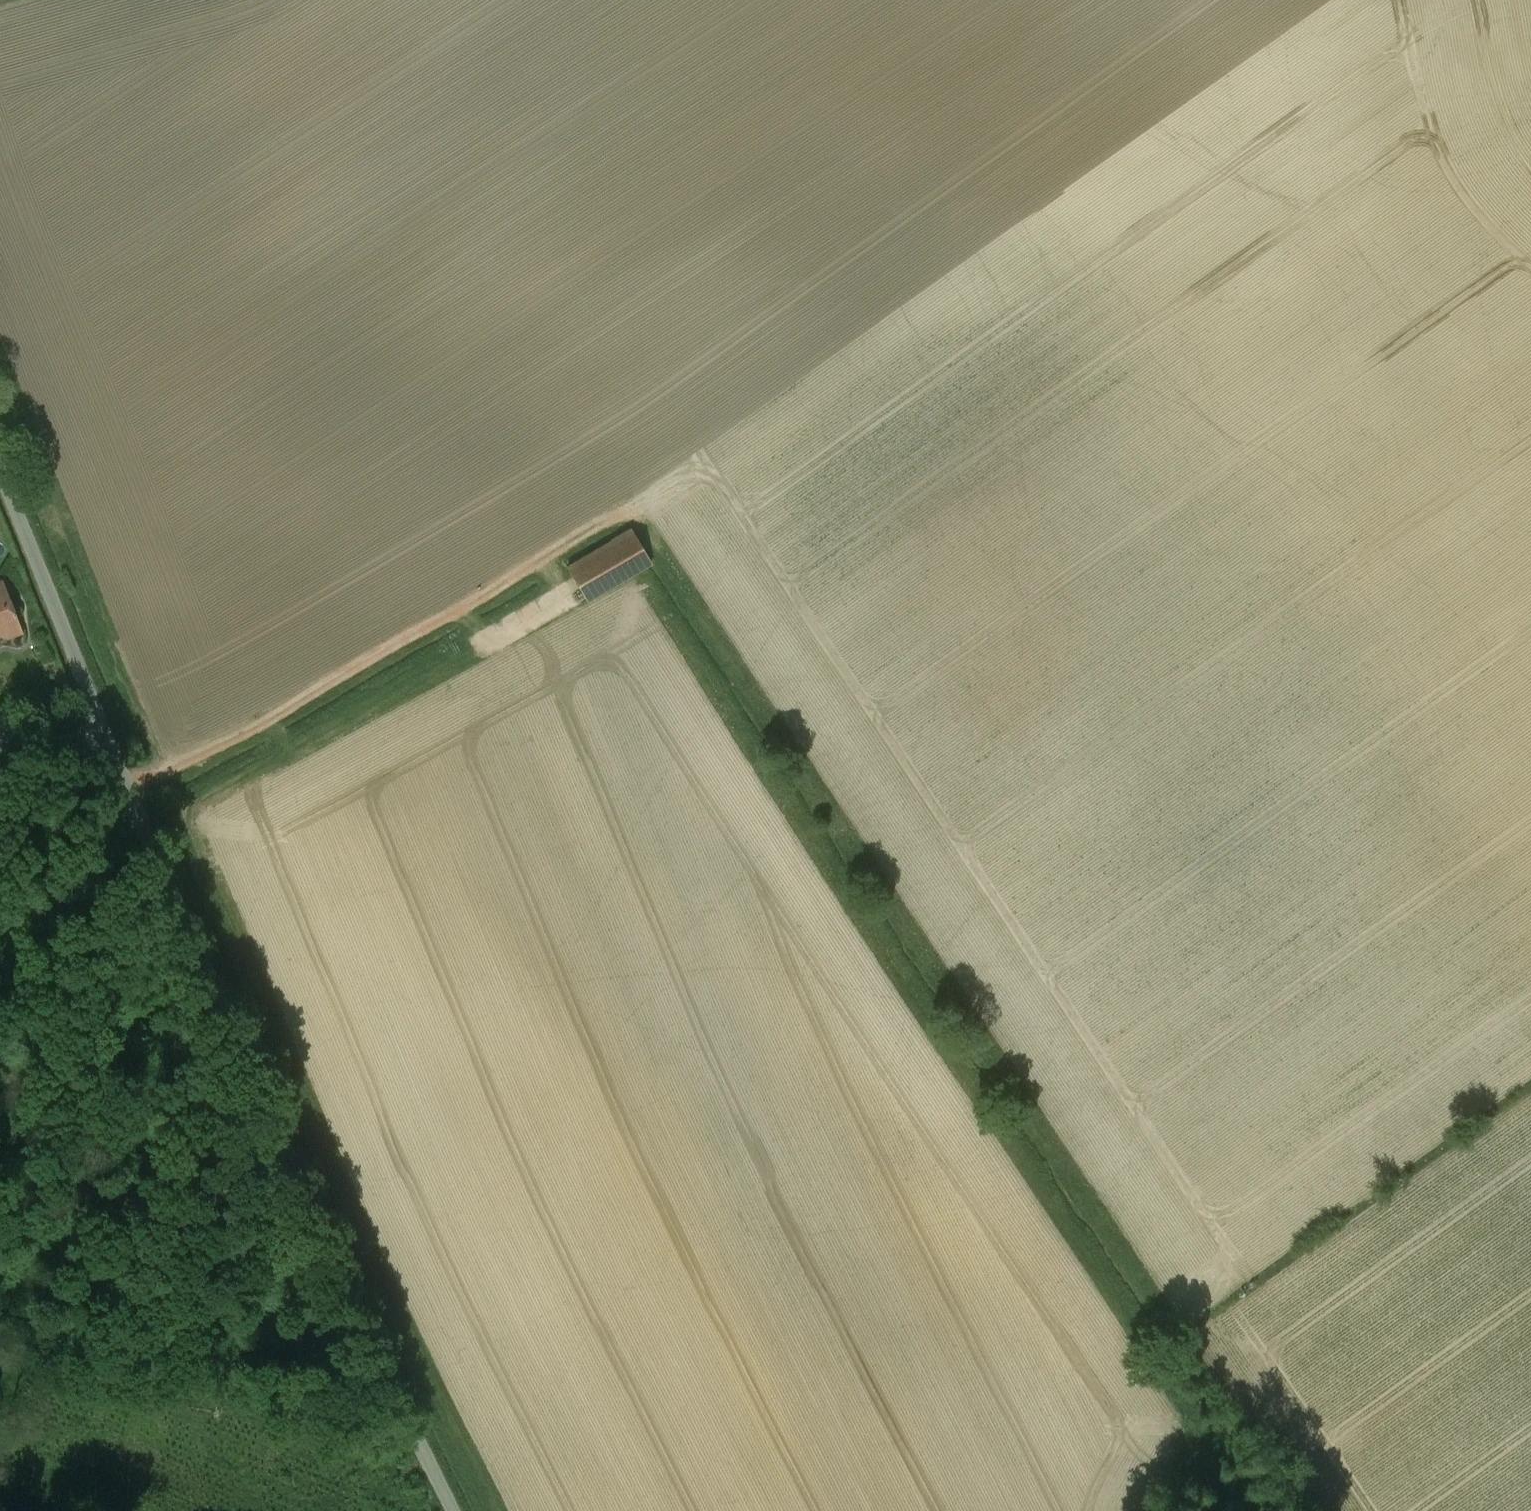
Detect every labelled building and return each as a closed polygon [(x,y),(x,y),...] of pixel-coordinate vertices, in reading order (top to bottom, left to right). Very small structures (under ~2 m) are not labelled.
[(631,531),(567,568),(586,601),(644,567),(651,563),(631,531)] [(5,635),(18,630),(1,585),(0,585),(0,633),(5,635)]
